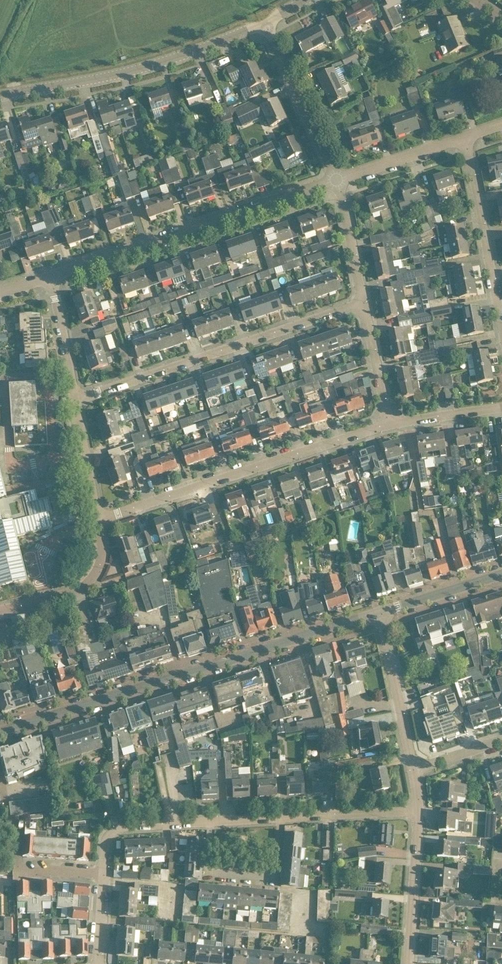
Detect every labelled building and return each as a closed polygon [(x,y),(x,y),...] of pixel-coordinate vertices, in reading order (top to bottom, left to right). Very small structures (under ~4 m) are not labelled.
[(369,0),(365,0),(343,12),(353,29),(377,16),(369,0)] [(387,3),(391,10),(409,0),(385,0),(387,3)] [(389,13),(383,17),(389,28),(391,32),(401,27),(400,25),(396,27),(396,25),(389,13)] [(317,27),(295,38),(303,54),(325,42),(342,34),(334,18),(322,24),(322,26),(318,28),(317,27)] [(452,52),(468,46),(464,36),(463,36),(455,18),(438,25),(442,34),(444,33),(452,52)] [(390,33),(391,33),(385,21),(377,25),(383,37),(385,36),(390,46),(395,43),(390,33)] [(345,66),(358,59),(354,52),(342,58),(345,66)] [(233,82),(245,77),(254,97),(268,91),(264,83),(268,81),(264,72),(260,74),(255,64),(242,70),(239,64),(227,69),(233,82)] [(464,65),(458,68),(460,73),(463,74),(465,72),(470,74),(472,69),(466,66),(466,67),(464,65)] [(331,105),(347,97),(334,69),(317,77),(331,105)] [(424,72),(414,69),(412,75),(422,79),(424,72)] [(204,102),(214,99),(209,84),(200,87),(198,81),(183,86),(188,102),(202,97),(204,102)] [(406,90),(408,96),(411,107),(423,103),(419,92),(418,92),(416,86),(406,90)] [(152,112),(172,106),(167,91),(148,97),(152,112)] [(462,104),(466,103),(468,102),(464,91),(451,95),(453,99),(434,105),(440,122),(465,113),(462,104)] [(364,101),(369,115),(377,112),(372,98),(364,101)] [(262,101),(247,107),(246,104),(234,110),(242,126),(266,115),(271,127),(286,119),(277,100),(264,106),(262,101)] [(108,101),(97,104),(104,126),(110,125),(110,127),(120,124),(119,122),(115,107),(110,108),(108,101)] [(115,107),(119,122),(125,120),(127,127),(137,124),(136,121),(142,119),(138,106),(132,107),(131,102),(115,107)] [(216,107),(221,123),(233,119),(226,104),(216,107)] [(89,122),(85,108),(64,114),(68,125),(68,126),(70,131),(79,128),(81,135),(87,133),(88,139),(92,138),(88,123),(89,122)] [(414,112),(391,120),(396,136),(419,129),(414,112)] [(188,131),(182,113),(174,115),(180,134),(188,131)] [(23,150),(29,148),(27,143),(41,138),(37,123),(31,125),(29,117),(19,120),(25,141),(21,142),(23,150)] [(44,146),(59,141),(58,139),(65,137),(60,122),(53,124),(51,118),(37,123),(41,138),(44,146)] [(1,144),(12,140),(7,124),(0,126),(0,151),(3,150),(1,144)] [(374,128),(359,133),(350,136),(355,151),(379,143),(374,128)] [(107,134),(100,136),(105,152),(110,151),(112,150),(107,134)] [(93,138),(92,138),(98,155),(105,152),(100,136),(93,138)] [(283,137),(249,153),(253,161),(282,147),(287,158),(281,161),(286,171),(306,162),(295,138),(285,142),(283,137)] [(187,152),(194,150),(191,142),(180,146),(182,153),(187,152)] [(197,158),(194,150),(187,152),(190,160),(197,158)] [(21,153),(15,155),(20,171),(21,171),(27,169),(23,156),(22,156),(21,153)] [(235,165),(243,188),(255,184),(252,175),(258,173),(252,161),(253,161),(249,153),(245,155),(247,161),(235,165)] [(30,154),(23,156),(27,169),(32,167),(34,166),(30,154)] [(112,157),(107,158),(113,176),(119,175),(126,172),(123,165),(119,166),(115,155),(114,156),(112,157)] [(210,157),(214,171),(222,168),(217,155),(216,155),(212,157),(210,157)] [(207,173),(214,171),(210,157),(202,160),(207,173)] [(501,182),(499,173),(501,172),(501,157),(488,160),(492,183),(501,182)] [(140,158),(133,161),(136,168),(143,166),(140,158)] [(170,171),(174,184),(182,181),(174,158),(167,160),(170,171)] [(229,192),(243,188),(235,165),(234,165),(235,166),(217,172),(222,185),(227,184),(229,192)] [(27,169),(21,171),(24,181),(30,179),(29,175),(27,169)] [(167,186),(174,184),(170,171),(163,173),(167,186)] [(127,200),(134,198),(130,184),(126,172),(119,175),(127,200)] [(451,172),(435,178),(439,189),(436,190),(439,200),(448,197),(446,192),(463,186),(460,175),(452,178),(451,172)] [(195,179),(202,201),(214,197),(207,176),(196,180),(195,179)] [(190,205),(202,201),(195,179),(188,181),(191,189),(185,191),(190,205)] [(63,182),(55,185),(57,192),(57,193),(66,190),(63,182)] [(130,184),(134,198),(141,195),(137,182),(130,184)] [(404,195),(398,196),(402,207),(403,211),(409,209),(417,207),(416,204),(422,202),(421,197),(419,192),(416,184),(402,189),(404,195)] [(154,190),(162,215),(175,210),(170,196),(163,198),(160,188),(154,190)] [(149,219),(162,215),(154,190),(148,192),(151,202),(144,204),(149,219)] [(90,197),(94,211),(101,209),(97,195),(90,197)] [(380,212),(383,221),(391,218),(383,195),(366,201),(371,215),(380,212)] [(87,213),(94,211),(90,197),(82,200),(87,213)] [(76,202),(69,204),(73,216),(74,219),(82,242),(95,237),(94,234),(92,228),(90,225),(90,222),(83,225),(80,214),(76,202)] [(117,213),(122,228),(135,224),(128,203),(115,207),(117,213)] [(49,211),(57,233),(64,231),(57,209),(55,209),(53,204),(48,206),(49,211)] [(431,206),(435,218),(440,216),(437,204),(431,206)] [(431,206),(424,208),(429,223),(429,224),(431,230),(432,229),(438,227),(437,225),(435,218),(431,206)] [(47,229),(34,233),(42,255),(54,251),(49,236),(57,233),(49,211),(42,214),(47,229)] [(316,231),(320,244),(321,244),(326,242),(321,229),(328,227),(323,212),(311,216),(316,231)] [(13,213),(6,215),(9,225),(12,233),(14,238),(21,236),(21,235),(17,222),(16,222),(13,213)] [(109,233),(122,228),(117,213),(104,218),(109,233)] [(304,235),(316,231),(311,216),(299,220),(304,235)] [(69,246),(82,242),(74,219),(68,221),(71,229),(64,231),(69,246)] [(275,228),(281,243),(293,239),(288,224),(275,228)] [(452,228),(447,229),(447,230),(449,237),(450,245),(466,242),(463,226),(452,228)] [(264,237),(260,238),(263,249),(281,243),(275,228),(270,230),(270,228),(264,230),(265,232),(263,233),(264,237)] [(419,235),(417,236),(418,245),(421,243),(422,243),(436,237),(432,229),(431,230),(424,233),(419,235)] [(382,243),(383,244),(390,242),(403,239),(401,231),(370,237),(372,246),(382,243)] [(0,236),(0,249),(16,244),(14,238),(12,233),(7,234),(0,236)] [(24,245),(29,260),(42,255),(34,233),(28,235),(31,242),(24,245)] [(390,242),(391,250),(409,246),(411,259),(413,258),(420,257),(419,249),(417,236),(403,239),(390,242)] [(239,241),(244,255),(256,251),(251,237),(239,241)] [(247,262),(244,255),(239,241),(227,245),(233,264),(240,261),(241,264),(247,262)] [(326,242),(321,244),(323,249),(332,246),(330,241),(326,242)] [(451,252),(445,253),(446,259),(453,258),(453,259),(469,256),(466,242),(450,245),(451,252)] [(311,247),(313,253),(322,249),(320,244),(311,247)] [(204,253),(209,267),(221,263),(216,249),(204,253)] [(384,249),(373,252),(376,266),(394,262),(391,250),(384,251),(384,249)] [(17,250),(10,252),(13,262),(20,260),(17,250)] [(316,258),(317,261),(327,257),(325,252),(317,255),(318,258),(316,258)] [(204,253),(191,257),(196,272),(201,270),(205,280),(205,283),(204,284),(205,289),(206,289),(208,288),(214,287),(214,286),(213,283),(212,281),(211,278),(212,278),(208,268),(209,267),(204,253)] [(285,256),(288,265),(297,261),(294,253),(285,256)] [(308,264),(317,261),(316,258),(318,258),(317,255),(306,258),(308,264)] [(271,256),(265,258),(269,270),(270,271),(274,269),(283,266),(288,265),(285,256),(276,259),(272,260),(271,256)] [(423,270),(423,271),(441,267),(440,259),(426,262),(426,260),(421,261),(422,263),(421,263),(423,270)] [(288,265),(283,266),(284,272),(303,266),(301,260),(297,261),(288,265)] [(168,265),(173,279),(175,286),(187,282),(188,285),(194,283),(192,278),(186,279),(180,261),(168,265)] [(394,262),(376,266),(378,280),(390,277),(396,276),(398,282),(404,281),(417,278),(416,271),(407,273),(406,269),(403,269),(400,270),(399,266),(395,267),(394,262)] [(160,284),(173,279),(168,265),(155,269),(160,284)] [(248,268),(251,274),(260,271),(258,265),(248,268)] [(454,271),(448,272),(449,276),(451,285),(474,281),(471,266),(454,269),(454,271)] [(441,267),(423,271),(424,276),(424,278),(429,277),(440,275),(443,275),(442,273),(441,267)] [(242,277),(251,274),(248,268),(239,271),(242,277)] [(271,276),(270,271),(269,270),(256,275),(258,281),(271,276)] [(132,277),(137,293),(149,289),(144,273),(132,277)] [(223,277),(212,281),(213,283),(214,286),(216,286),(225,283),(233,280),(231,274),(223,277)] [(324,279),(329,294),(341,290),(336,275),(324,279)] [(121,287),(116,288),(119,298),(120,302),(126,300),(125,297),(137,293),(132,277),(126,279),(126,276),(120,278),(121,281),(119,281),(121,287)] [(244,279),(246,285),(256,282),(254,276),(244,279)] [(303,285),(318,280),(317,276),(302,281),(303,285)] [(404,281),(398,282),(399,287),(403,287),(403,288),(405,287),(419,285),(421,298),(422,298),(428,296),(424,278),(424,276),(417,278),(404,281)] [(237,288),(246,285),(244,279),(229,284),(232,294),(238,292),(237,288)] [(278,279),(272,281),(275,290),(281,288),(278,279)] [(312,283),(318,298),(329,294),(324,279),(312,283)] [(474,281),(451,285),(454,300),(460,298),(466,297),(476,295),(474,281)] [(203,283),(195,285),(198,291),(205,289),(204,284),(203,283)] [(300,287),(305,302),(318,298),(312,283),(300,287)] [(112,300),(119,298),(116,288),(115,289),(113,284),(107,286),(112,300)] [(214,287),(208,288),(211,297),(221,293),(227,291),(225,286),(219,288),(215,289),(214,287)] [(293,306),(305,302),(300,287),(288,291),(293,306)] [(382,299),(381,299),(382,304),(383,304),(384,305),(402,302),(406,301),(403,288),(403,287),(399,287),(392,289),(391,289),(381,291),(382,299)] [(198,291),(196,292),(197,295),(198,295),(199,298),(198,298),(198,301),(209,297),(211,297),(208,288),(206,289),(205,289),(198,291)] [(177,292),(179,298),(189,295),(186,289),(177,292)] [(162,303),(161,303),(161,304),(170,302),(179,298),(177,292),(167,295),(166,292),(159,295),(162,303)] [(75,300),(79,311),(101,304),(100,299),(94,301),(91,295),(75,300)] [(197,295),(188,298),(190,304),(198,301),(198,298),(199,298),(198,295),(197,295)] [(265,299),(270,314),(282,310),(277,295),(265,299)] [(384,306),(382,307),(383,312),(385,311),(386,319),(397,317),(399,323),(412,320),(431,316),(430,310),(429,302),(428,296),(422,298),(423,302),(424,311),(404,314),(402,302),(384,305),(384,306)] [(159,298),(141,304),(142,307),(143,307),(144,310),(149,308),(161,304),(161,303),(161,304),(159,298)] [(429,302),(430,310),(449,306),(447,298),(429,301),(429,302)] [(253,303),(258,318),(270,314),(265,299),(253,303)] [(161,311),(162,313),(173,310),(175,315),(182,313),(178,302),(170,304),(170,302),(161,304),(162,307),(163,307),(164,310),(161,311)] [(245,322),(258,318),(253,303),(241,308),(245,322)] [(104,312),(101,304),(79,311),(83,323),(91,320),(93,325),(101,323),(98,314),(104,312)] [(134,313),(144,310),(143,307),(142,307),(141,304),(132,307),(134,313)] [(152,317),(162,313),(161,311),(164,310),(163,307),(162,307),(161,304),(149,308),(152,317)] [(449,306),(430,310),(431,316),(432,318),(452,314),(451,306),(449,306)] [(456,312),(458,325),(481,320),(479,307),(463,310),(456,312)] [(205,320),(210,334),(222,330),(217,315),(216,310),(204,314),(205,320)] [(138,315),(140,321),(149,318),(147,311),(138,315)] [(217,315),(222,330),(234,326),(230,311),(217,315)] [(20,318),(20,324),(42,323),(39,323),(39,318),(42,318),(42,317),(41,314),(32,315),(32,314),(20,315),(20,318)] [(130,324),(140,321),(138,315),(128,318),(130,324)] [(431,316),(412,320),(413,327),(427,324),(429,338),(435,336),(431,316)] [(102,322),(104,328),(118,324),(116,318),(102,322)] [(199,338),(210,334),(205,320),(194,323),(199,338)] [(484,333),(481,320),(458,325),(461,337),(468,336),(484,333)] [(132,332),(128,321),(122,323),(126,334),(132,332)] [(21,333),(24,333),(46,331),(43,331),(42,323),(20,324),(21,333)] [(85,348),(89,359),(111,352),(106,337),(107,337),(106,334),(120,330),(118,324),(104,328),(104,329),(93,332),(96,340),(98,340),(99,343),(85,348)] [(158,335),(163,350),(175,346),(170,331),(168,326),(156,330),(158,335)] [(170,331),(175,346),(187,342),(182,327),(170,331)] [(400,329),(389,331),(392,345),(410,341),(409,335),(413,334),(411,328),(400,330),(400,329)] [(335,333),(340,348),(352,344),(347,329),(335,333)] [(24,333),(24,341),(43,340),(46,340),(46,331),(24,333)] [(323,337),(328,352),(340,348),(335,333),(323,337)] [(146,340),(151,354),(163,350),(158,335),(146,340)] [(311,341),(317,356),(323,354),(325,360),(330,358),(328,352),(323,337),(311,341)] [(437,349),(457,346),(455,339),(443,342),(443,341),(436,342),(437,349)] [(25,347),(25,350),(46,349),(46,345),(47,345),(47,344),(44,345),(43,340),(24,341),(24,347),(25,347)] [(139,358),(151,354),(146,340),(134,344),(139,358)] [(304,360),(317,356),(311,341),(299,345),(304,360)] [(392,345),(395,359),(413,355),(410,341),(392,345)] [(457,346),(437,349),(438,357),(439,363),(444,362),(445,361),(444,357),(458,354),(457,346)] [(129,360),(125,347),(119,349),(123,362),(129,360)] [(25,353),(25,358),(44,357),(44,352),(47,352),(47,351),(46,351),(46,349),(25,350),(25,353)] [(275,353),(280,368),(293,364),(287,349),(275,353)] [(437,349),(415,353),(417,361),(438,357),(437,349)] [(113,357),(111,352),(89,359),(92,371),(108,366),(106,359),(113,357)] [(467,357),(469,371),(490,367),(487,352),(472,355),(467,357)] [(264,357),(269,372),(280,368),(275,353),(264,357)] [(48,357),(44,357),(25,358),(26,367),(48,366),(48,357)] [(256,376),(269,372),(264,357),(251,361),(256,376)] [(438,357),(417,361),(418,367),(421,366),(421,367),(439,363),(438,357)] [(346,370),(347,372),(357,368),(355,362),(351,364),(346,365),(346,366),(347,366),(348,369),(346,370)] [(228,369),(233,384),(245,380),(240,365),(228,369)] [(334,370),(336,375),(347,372),(346,370),(348,369),(347,366),(346,366),(346,365),(334,369),(334,370)] [(415,367),(397,370),(400,385),(418,381),(415,367)] [(493,381),(490,367),(469,371),(470,378),(469,378),(470,385),(493,381)] [(216,373),(221,388),(233,384),(228,369),(216,373)] [(323,380),(320,381),(321,384),(326,382),(337,378),(336,375),(334,370),(323,374),(324,374),(325,377),(323,377),(323,380)] [(296,382),(286,385),(288,392),(289,392),(302,387),(320,381),(323,380),(323,377),(325,377),(324,374),(323,374),(312,377),(310,371),(303,374),(305,380),(296,383),(296,382)] [(209,392),(221,388),(216,373),(204,377),(209,392)] [(353,373),(340,377),(342,385),(344,389),(351,412),(357,410),(358,412),(364,410),(363,408),(365,407),(361,396),(357,384),(354,381),(355,380),(353,373)] [(442,376),(444,388),(453,386),(450,374),(442,376)] [(437,390),(444,388),(442,376),(427,379),(428,385),(436,384),(437,390)] [(181,385),(186,400),(198,396),(193,381),(181,385)] [(323,389),(321,384),(320,381),(302,387),(304,395),(323,389)] [(418,381),(400,385),(403,399),(413,396),(415,403),(425,400),(424,393),(422,394),(421,392),(420,391),(418,381)] [(15,447),(48,445),(45,402),(37,403),(36,384),(10,385),(12,429),(14,429),(15,447)] [(169,389),(174,404),(180,402),(186,400),(181,385),(169,389)] [(256,388),(260,401),(277,395),(275,390),(266,393),(263,385),(256,388)] [(279,395),(283,393),(288,392),(286,385),(277,388),(279,395)] [(169,389),(157,393),(162,408),(164,415),(176,411),(174,404),(169,389)] [(332,401),(327,402),(331,414),(336,413),(337,416),(338,416),(339,418),(344,416),(344,414),(351,412),(344,389),(336,392),(339,402),(333,404),(332,401)] [(288,392),(283,393),(284,396),(285,400),(286,404),(287,407),(293,405),(289,392),(288,392)] [(150,412),(162,408),(157,393),(145,397),(150,412)] [(255,396),(249,398),(251,404),(250,404),(251,407),(258,405),(255,396)] [(246,408),(250,407),(251,407),(250,404),(251,404),(249,398),(218,409),(220,415),(227,412),(228,415),(235,412),(246,408)] [(272,400),(265,402),(268,412),(270,418),(272,424),(276,436),(290,432),(289,428),(285,416),(284,413),(277,415),(275,408),(273,404),(272,400)] [(134,419),(136,418),(139,417),(142,416),(136,401),(129,404),(134,419)] [(265,402),(258,405),(261,414),(268,412),(265,402)] [(322,402),(308,407),(313,424),(327,419),(326,416),(331,414),(327,402),(323,404),(322,402)] [(296,416),(295,416),(298,425),(299,429),(313,424),(308,407),(307,405),(300,407),(303,414),(296,416)] [(102,429),(102,430),(117,425),(122,423),(118,411),(98,418),(100,424),(98,425),(100,429),(102,429)] [(250,418),(253,427),(258,425),(253,412),(248,414),(250,418)] [(248,414),(243,415),(247,426),(247,428),(253,427),(250,418),(248,414)] [(192,423),(193,423),(203,420),(201,415),(193,418),(193,420),(192,421),(192,423)] [(209,421),(213,432),(214,437),(219,435),(217,428),(216,424),(230,420),(228,415),(209,421)] [(139,417),(136,418),(141,433),(147,431),(142,417),(140,418),(139,417)] [(184,430),(190,428),(195,426),(193,423),(192,423),(192,421),(193,420),(193,418),(180,422),(183,430),(184,430)] [(190,428),(192,433),(204,429),(206,434),(213,432),(209,421),(195,426),(190,428)] [(178,422),(168,425),(170,431),(180,428),(178,422)] [(259,428),(258,429),(259,432),(262,441),(276,436),(272,424),(259,428)] [(117,425),(102,430),(106,442),(121,437),(117,425)] [(168,425),(158,428),(160,434),(170,431),(168,425)] [(473,431),(469,432),(472,453),(478,452),(477,445),(484,444),(486,466),(487,465),(493,463),(491,450),(489,436),(482,437),(481,430),(480,430),(479,428),(473,429),(473,431)] [(131,436),(134,443),(135,446),(150,441),(147,431),(141,433),(131,436)] [(229,439),(220,442),(224,453),(225,453),(226,455),(232,453),(231,451),(239,448),(235,437),(233,432),(227,434),(229,439)] [(457,434),(458,447),(465,446),(467,459),(473,458),(472,453),(469,432),(457,434)] [(248,433),(235,437),(239,448),(252,444),(251,441),(248,433)] [(153,440),(155,445),(168,440),(167,435),(153,440)] [(434,456),(434,459),(442,458),(446,457),(443,436),(431,437),(434,456)] [(428,460),(434,459),(434,456),(431,437),(418,439),(421,462),(428,461),(428,460)] [(196,443),(201,461),(215,456),(209,439),(196,443)] [(135,446),(136,449),(138,456),(143,455),(141,449),(148,447),(155,445),(153,440),(150,441),(135,446)] [(400,442),(384,446),(388,460),(389,466),(399,464),(400,470),(401,474),(412,471),(411,466),(409,453),(403,455),(400,442)] [(108,469),(110,475),(129,468),(124,453),(136,449),(135,446),(134,443),(121,447),(109,451),(112,460),(106,462),(106,463),(104,465),(106,469),(108,469)] [(187,466),(201,461),(196,443),(182,448),(184,454),(183,454),(187,466)] [(363,468),(370,466),(373,476),(374,475),(375,478),(382,476),(374,449),(358,454),(363,468)] [(493,463),(487,465),(486,466),(487,473),(501,472),(498,449),(491,450),(493,463)] [(462,473),(459,451),(452,452),(453,458),(456,476),(462,473)] [(150,478),(164,473),(159,458),(158,454),(151,457),(154,464),(146,466),(150,478)] [(159,458),(164,473),(178,469),(173,454),(159,458)] [(347,458),(332,463),(335,472),(336,477),(338,482),(346,480),(347,484),(355,482),(352,472),(347,458)] [(455,476),(456,476),(453,458),(444,459),(448,480),(456,478),(455,476)] [(417,463),(419,476),(420,484),(428,483),(424,462),(417,463)] [(140,465),(135,466),(139,478),(144,476),(140,465)] [(307,471),(310,481),(311,482),(309,483),(312,491),(328,486),(325,479),(321,467),(307,471)] [(478,469),(475,469),(476,478),(484,477),(482,467),(478,469)] [(131,474),(129,468),(110,475),(114,486),(127,482),(125,475),(131,474)] [(28,579),(17,537),(52,528),(49,513),(53,512),(49,498),(38,501),(36,491),(29,493),(7,498),(0,469),(0,586),(28,579)] [(462,473),(456,476),(456,478),(457,482),(461,482),(461,480),(469,479),(469,471),(462,473)] [(280,480),(284,494),(286,499),(294,496),(295,499),(302,497),(299,489),(295,475),(280,480)] [(386,497),(395,494),(389,477),(380,480),(386,497)] [(46,488),(43,478),(30,482),(33,491),(46,488)] [(250,498),(253,508),(260,506),(259,502),(266,500),(269,508),(275,506),(272,498),(273,498),(268,484),(253,489),(255,496),(250,498)] [(361,506),(369,503),(362,484),(355,487),(361,506)] [(336,488),(328,490),(333,503),(340,501),(336,488)] [(226,498),(229,507),(231,512),(238,509),(241,519),(250,517),(246,507),(242,493),(226,498)] [(440,497),(428,499),(430,508),(442,506),(440,497)] [(302,503),(308,523),(316,520),(310,500),(302,503)] [(351,500),(341,503),(344,511),(353,508),(351,500)] [(193,514),(187,516),(192,532),(199,529),(198,527),(213,522),(214,525),(221,522),(215,504),(214,504),(209,506),(208,506),(209,507),(193,512),(193,514)] [(283,509),(275,512),(279,525),(277,526),(279,532),(290,529),(287,522),(285,514),(283,509)] [(291,512),(285,514),(287,522),(294,520),(291,512)] [(447,518),(448,525),(459,524),(458,516),(447,518)] [(184,540),(181,534),(178,524),(172,526),(168,517),(154,522),(160,538),(173,533),(176,543),(184,540)] [(253,533),(256,533),(261,531),(257,520),(249,522),(253,533)] [(67,522),(53,528),(55,531),(68,525),(67,522)] [(308,524),(301,527),(303,535),(311,533),(308,524)] [(413,525),(411,526),(414,549),(424,548),(424,546),(423,538),(422,533),(421,528),(421,527),(420,524),(413,525)] [(457,525),(447,528),(450,543),(454,556),(453,556),(453,557),(458,572),(470,568),(466,552),(457,525)] [(476,530),(464,533),(467,544),(466,544),(469,552),(473,567),(485,564),(478,536),(477,533),(476,530)] [(253,533),(250,534),(252,541),(263,537),(261,531),(256,533),(253,533)] [(482,531),(477,533),(478,536),(485,564),(497,560),(490,535),(483,537),(482,532),(482,531)] [(51,532),(37,538),(39,542),(52,536),(51,532)] [(148,546),(149,547),(153,546),(153,545),(149,532),(141,534),(145,547),(148,546)] [(116,542),(121,556),(138,550),(137,546),(134,537),(127,539),(116,542)] [(264,538),(244,545),(247,552),(249,558),(268,552),(264,538)] [(341,551),(339,540),(329,541),(331,553),(341,551)] [(429,544),(424,546),(424,548),(427,565),(428,570),(432,580),(441,577),(450,575),(442,548),(439,541),(430,544),(429,544)] [(161,570),(162,570),(156,553),(155,553),(153,546),(149,547),(151,554),(150,554),(153,564),(146,566),(148,574),(161,570)] [(213,547),(196,552),(198,560),(215,554),(213,547)] [(385,553),(372,557),(376,567),(381,565),(385,577),(373,581),(378,597),(396,591),(391,575),(397,574),(394,552),(394,547),(393,547),(384,550),(385,553)] [(410,549),(394,552),(397,574),(404,572),(408,587),(424,583),(420,572),(428,570),(427,565),(424,548),(414,549),(416,561),(413,562),(410,549)] [(366,549),(357,550),(359,564),(369,563),(366,549)] [(141,557),(138,550),(121,556),(124,567),(122,567),(125,575),(133,572),(131,567),(136,566),(136,565),(143,563),(141,557)] [(156,553),(162,570),(168,568),(168,564),(164,550),(156,553)] [(244,552),(230,554),(232,568),(249,565),(244,552)] [(218,642),(220,646),(241,640),(240,636),(244,634),(230,590),(233,589),(228,560),(210,566),(207,558),(197,561),(200,569),(196,570),(201,602),(210,630),(206,631),(208,635),(211,644),(218,642)] [(143,576),(128,581),(128,591),(139,588),(147,612),(167,606),(164,586),(163,580),(162,573),(162,570),(161,570),(144,578),(143,576)] [(353,605),(371,599),(363,573),(361,572),(354,574),(353,576),(347,578),(348,588),(353,605)] [(328,579),(323,580),(328,595),(324,596),(324,597),(328,608),(329,612),(330,612),(337,609),(343,608),(344,607),(350,605),(351,605),(348,596),(346,589),(342,590),(338,575),(328,579)] [(299,593),(294,595),(298,605),(299,607),(306,605),(307,609),(310,618),(325,614),(323,609),(320,598),(318,581),(317,582),(318,585),(312,586),(312,584),(311,584),(311,585),(301,586),(302,589),(299,590),(299,588),(298,588),(299,593)] [(172,585),(164,586),(167,606),(168,605),(169,618),(178,617),(174,586),(174,585),(172,585)] [(255,616),(259,629),(269,626),(270,629),(272,629),(273,630),(276,629),(276,627),(278,627),(275,618),(276,618),(274,612),(273,613),(269,603),(260,605),(255,586),(246,588),(250,600),(253,611),(258,610),(260,615),(255,616)] [(288,608),(280,610),(285,625),(285,626),(303,620),(299,607),(298,605),(294,595),(294,593),(295,593),(294,590),(282,594),(285,603),(286,603),(288,608)] [(471,602),(476,617),(477,617),(479,624),(479,625),(486,623),(501,618),(501,592),(471,602)] [(98,621),(119,614),(113,597),(100,602),(99,600),(90,603),(94,615),(96,614),(98,621)] [(250,600),(237,604),(239,613),(246,636),(254,633),(258,632),(251,612),(253,611),(250,600)] [(463,605),(444,611),(452,635),(465,631),(472,656),(475,668),(465,671),(467,678),(472,677),(482,674),(482,668),(479,637),(470,609),(465,611),(463,605)] [(183,624),(193,655),(207,650),(200,628),(205,627),(199,611),(187,615),(189,622),(183,624)] [(444,611),(415,620),(420,635),(421,639),(429,637),(431,641),(444,638),(451,635),(452,635),(444,611)] [(24,615),(11,618),(23,657),(20,658),(20,659),(32,655),(42,652),(40,652),(37,638),(31,640),(24,615)] [(188,656),(193,655),(183,624),(178,625),(179,628),(170,630),(179,658),(188,655),(188,656)] [(87,625),(74,629),(80,657),(82,657),(86,671),(85,671),(90,687),(111,680),(134,673),(124,644),(124,642),(118,648),(115,649),(105,652),(94,656),(91,646),(87,625)] [(148,636),(147,636),(151,651),(152,651),(157,666),(173,661),(164,630),(158,632),(156,626),(147,628),(148,636)] [(129,632),(121,634),(124,642),(124,644),(134,673),(157,666),(152,651),(151,651),(147,636),(148,636),(147,628),(138,631),(140,638),(129,642),(129,632)] [(421,639),(416,641),(420,652),(421,652),(424,663),(431,661),(436,659),(435,659),(436,658),(435,653),(434,653),(432,648),(433,648),(431,641),(429,637),(421,639)] [(341,665),(344,686),(345,686),(345,687),(362,682),(359,668),(357,669),(355,661),(365,658),(362,650),(359,650),(357,643),(342,647),(347,663),(341,665)] [(335,671),(334,671),(337,686),(344,686),(341,665),(340,663),(341,663),(335,645),(328,647),(335,671)] [(328,647),(311,652),(312,654),(314,662),(316,668),(317,668),(318,672),(320,671),(323,679),(331,676),(330,672),(334,671),(335,671),(328,647)] [(42,652),(32,655),(46,700),(56,697),(48,673),(49,673),(45,660),(42,652)] [(20,659),(22,666),(29,688),(32,688),(36,702),(37,703),(46,700),(32,655),(20,659)] [(491,655),(483,656),(484,668),(482,668),(482,674),(482,675),(483,675),(490,672),(489,667),(492,667),(491,655)] [(66,670),(55,674),(57,681),(61,694),(73,690),(74,692),(82,689),(81,687),(82,687),(81,681),(80,682),(75,667),(78,666),(75,656),(70,658),(71,659),(69,660),(71,667),(69,668),(66,669),(66,670)] [(284,663),(298,702),(311,698),(309,690),(299,658),(284,663)] [(50,659),(45,660),(49,673),(54,671),(50,659)] [(275,683),(286,718),(289,718),(286,706),(298,702),(284,663),(282,664),(275,666),(270,667),(275,683)] [(237,678),(244,701),(245,704),(247,709),(260,705),(271,701),(272,705),(271,705),(274,714),(268,716),(270,723),(276,721),(283,719),(286,718),(275,683),(268,686),(268,684),(262,686),(257,672),(242,677),(242,678),(237,680),(237,678)] [(245,704),(244,701),(237,678),(212,686),(220,712),(245,704)] [(455,682),(451,684),(454,693),(454,694),(458,707),(459,706),(464,722),(471,719),(474,729),(488,725),(482,706),(479,698),(466,702),(465,698),(461,699),(455,682)] [(3,714),(16,710),(16,708),(31,703),(26,689),(11,694),(7,683),(0,685),(0,704),(3,714)] [(434,695),(450,688),(452,687),(451,684),(429,691),(429,694),(433,692),(434,695)] [(339,716),(332,718),(334,724),(337,736),(337,738),(350,734),(346,722),(344,714),(346,714),(346,713),(343,690),(342,687),(344,686),(337,686),(339,694),(335,694),(339,716)] [(324,688),(315,690),(317,699),(322,718),(322,719),(324,727),(325,727),(334,724),(332,718),(326,697),(324,688)] [(173,701),(185,739),(218,729),(206,691),(200,693),(199,690),(178,697),(179,700),(173,701)] [(479,698),(482,706),(488,725),(501,721),(501,715),(500,710),(501,709),(501,695),(501,693),(501,692),(495,694),(495,693),(479,698)] [(435,709),(434,709),(443,740),(447,739),(448,741),(457,738),(456,736),(460,734),(456,724),(464,722),(459,706),(458,707),(454,694),(445,696),(447,702),(448,704),(435,709)] [(155,737),(157,746),(169,742),(161,719),(169,717),(179,751),(175,752),(180,769),(192,765),(189,754),(187,748),(184,739),(185,739),(173,701),(171,696),(146,704),(152,722),(153,727),(155,737)] [(431,697),(422,700),(425,709),(423,709),(426,721),(427,723),(424,724),(428,736),(430,735),(433,743),(443,740),(434,709),(435,709),(431,697)] [(123,710),(130,734),(153,727),(152,722),(146,704),(146,703),(123,710)] [(129,734),(130,734),(123,710),(101,717),(107,738),(110,773),(118,772),(117,763),(119,763),(117,738),(118,738),(121,750),(133,746),(129,734)] [(247,714),(242,716),(246,728),(251,726),(247,714)] [(94,719),(52,733),(58,751),(60,760),(61,761),(82,755),(89,752),(102,748),(99,739),(100,738),(94,719)] [(283,719),(276,721),(277,735),(285,734),(283,719)] [(325,730),(325,727),(324,727),(322,719),(296,723),(297,727),(298,734),(319,731),(325,730)] [(289,724),(284,724),(286,736),(298,734),(297,727),(290,728),(289,724)] [(325,730),(319,731),(320,748),(320,762),(328,762),(327,738),(337,738),(337,736),(334,724),(325,727),(325,730)] [(376,724),(356,728),(359,742),(360,751),(380,748),(376,724)] [(226,742),(248,739),(247,730),(225,734),(226,742)] [(148,739),(146,739),(149,748),(157,746),(155,737),(148,739)] [(0,751),(0,760),(1,760),(5,779),(16,777),(16,778),(23,775),(23,777),(33,773),(32,771),(39,768),(38,766),(46,764),(40,738),(30,741),(29,739),(21,743),(21,744),(7,750),(7,749),(0,751)] [(210,751),(208,751),(208,763),(209,769),(209,773),(217,773),(217,762),(217,751),(211,751),(210,751)] [(335,785),(335,801),(340,801),(341,771),(371,765),(369,759),(360,761),(359,758),(336,763),(335,769),(335,785)] [(274,781),(280,781),(279,771),(279,762),(279,760),(271,761),(272,775),(256,776),(257,796),(275,795),(274,781)] [(279,771),(280,781),(285,781),(286,795),(302,794),(301,771),(294,772),(294,773),(286,773),(285,762),(279,762),(279,771)] [(313,778),(311,778),(312,784),(312,794),(328,793),(328,785),(335,785),(335,769),(336,763),(336,762),(328,762),(320,762),(321,769),(321,772),(317,772),(313,772),(313,778)] [(225,765),(224,765),(226,781),(226,791),(232,791),(233,798),(238,798),(249,797),(248,782),(250,782),(250,775),(238,775),(238,770),(231,770),(231,764),(225,765)] [(491,768),(496,784),(501,782),(501,765),(491,768)] [(370,771),(372,781),(375,798),(384,796),(383,790),(388,789),(384,769),(370,771)] [(201,779),(201,782),(201,784),(202,800),(217,799),(216,775),(218,775),(217,773),(209,773),(209,775),(206,776),(204,776),(201,779)] [(108,774),(92,777),(94,787),(99,786),(110,784),(108,774)] [(448,809),(453,809),(458,810),(458,803),(457,803),(457,797),(467,798),(468,786),(443,784),(441,802),(448,803),(448,809)] [(52,797),(43,799),(45,812),(54,811),(52,797)] [(496,813),(497,815),(497,814),(498,816),(501,815),(501,802),(500,797),(492,800),(497,813),(496,813)] [(43,799),(35,800),(36,813),(45,812),(43,799)] [(35,800),(26,801),(28,814),(36,813),(35,800)] [(26,801),(18,802),(19,815),(28,814),(26,801)] [(18,802),(9,803),(10,816),(19,815),(18,802)] [(467,810),(458,810),(453,809),(453,814),(448,814),(448,817),(441,816),(439,831),(447,832),(448,830),(455,831),(455,832),(465,833),(465,823),(466,823),(467,810)] [(494,839),(496,822),(486,822),(485,839),(494,839)] [(365,827),(364,832),(379,833),(378,847),(391,848),(392,827),(380,826),(379,828),(365,827)] [(322,831),(322,833),(318,833),(318,844),(322,844),(321,847),(329,848),(329,832),(322,831)] [(67,840),(66,859),(76,860),(77,860),(78,840),(79,835),(68,834),(67,840)] [(285,834),(284,847),(300,848),(301,835),(285,834)] [(501,837),(501,835),(495,834),(494,848),(501,849),(501,837)] [(24,836),(23,856),(34,857),(35,837),(24,836)] [(35,837),(34,857),(34,856),(45,857),(46,838),(36,837),(35,837)] [(480,846),(480,838),(474,838),(466,837),(465,844),(480,846)] [(46,838),(45,857),(55,858),(57,839),(46,838)] [(57,839),(55,858),(66,859),(67,840),(57,839)] [(179,851),(202,854),(203,841),(202,841),(188,839),(187,847),(178,846),(178,840),(172,840),(172,851),(179,851)] [(89,841),(78,840),(77,860),(88,861),(89,841)] [(150,841),(151,857),(165,856),(164,840),(150,841)] [(138,842),(139,858),(151,857),(150,841),(138,842)] [(459,843),(439,841),(438,857),(458,859),(459,843)] [(138,867),(139,858),(138,842),(124,842),(125,858),(132,858),(133,867),(138,867)] [(284,847),(283,860),(298,861),(300,848),(284,847)] [(357,849),(358,859),(376,857),(375,847),(357,849)] [(187,853),(185,865),(201,867),(202,854),(179,851),(179,852),(187,853)] [(298,861),(283,860),(282,873),(310,875),(310,870),(298,869),(298,861)] [(368,864),(367,878),(367,883),(374,884),(388,885),(390,866),(376,865),(368,864)] [(437,873),(435,890),(439,890),(443,891),(444,891),(444,889),(444,888),(451,888),(452,879),(452,878),(459,878),(464,879),(465,869),(468,869),(472,869),(473,866),(468,866),(468,865),(452,864),(452,871),(445,871),(445,874),(437,873)] [(185,878),(185,884),(197,886),(198,880),(200,880),(201,867),(185,865),(184,878),(185,878)] [(473,874),(490,875),(491,867),(474,866),(473,874)] [(150,875),(149,880),(168,881),(168,874),(168,870),(161,870),(161,875),(150,875)] [(282,873),(280,886),(296,888),(304,888),(305,875),(310,876),(310,875),(282,873)] [(41,892),(34,892),(35,914),(42,913),(42,902),(52,902),(52,900),(52,894),(52,882),(41,883),(41,892)] [(28,883),(17,883),(17,903),(27,903),(27,914),(30,914),(30,920),(35,920),(35,914),(34,892),(28,892),(28,883)] [(89,885),(69,884),(68,894),(58,893),(58,894),(57,901),(79,902),(79,896),(88,896),(89,885)] [(121,890),(120,904),(137,905),(138,892),(141,892),(140,895),(157,896),(157,893),(158,887),(142,886),(132,885),(127,885),(127,891),(121,890)] [(197,901),(211,902),(212,887),(199,886),(197,901)] [(212,887),(211,902),(211,908),(216,908),(217,903),(224,904),(226,888),(212,887)] [(226,888),(224,904),(237,905),(238,889),(226,888)] [(238,889),(237,905),(237,911),(249,912),(250,906),(251,891),(238,889)] [(194,924),(197,892),(184,891),(181,923),(194,924)] [(251,891),(250,906),(263,907),(264,892),(251,891)] [(335,891),(334,898),(354,900),(355,893),(335,891)] [(264,892),(263,907),(276,909),(277,893),(264,892)] [(276,931),(288,932),(292,895),(280,893),(276,931)] [(318,896),(317,915),(329,915),(329,896),(318,896)] [(386,919),(387,902),(374,901),(374,898),(364,898),(364,906),(373,906),(372,918),(386,919)] [(458,899),(457,899),(457,906),(471,908),(471,900),(458,899)] [(57,901),(57,908),(62,908),(67,909),(67,918),(67,919),(87,920),(87,909),(78,909),(79,902),(57,901)] [(137,905),(120,904),(119,916),(136,918),(136,911),(145,912),(145,906),(137,905)] [(456,906),(434,905),(433,914),(432,914),(432,920),(433,920),(455,922),(456,906)] [(495,908),(493,924),(501,925),(500,933),(501,933),(501,909),(495,908)] [(5,956),(5,944),(12,944),(11,918),(4,918),(4,931),(0,931),(0,957),(5,956)] [(56,919),(52,919),(52,926),(53,926),(53,948),(59,947),(60,957),(70,956),(70,947),(70,925),(69,925),(69,929),(69,936),(60,936),(60,929),(60,926),(57,926),(56,919)] [(28,939),(18,940),(19,960),(29,959),(29,950),(36,950),(35,928),(35,920),(30,920),(31,928),(28,928),(28,933),(28,939)] [(74,920),(69,920),(69,925),(70,925),(70,947),(76,947),(77,956),(87,956),(87,936),(77,936),(77,930),(76,925),(74,925),(74,920)] [(360,933),(369,934),(369,926),(361,925),(360,933)] [(43,928),(35,928),(36,950),(42,950),(43,959),(53,959),(53,958),(53,948),(53,926),(52,926),(52,939),(43,939),(43,928)] [(192,926),(191,942),(197,943),(199,927),(192,926)] [(369,926),(369,934),(386,935),(386,928),(369,926)] [(118,929),(117,942),(133,943),(134,930),(118,929)] [(230,930),(228,946),(235,946),(236,930),(230,930)] [(466,934),(454,933),(453,940),(465,942),(466,934)] [(501,949),(501,943),(497,943),(497,935),(488,934),(487,948),(501,949)] [(431,957),(445,958),(445,960),(454,960),(455,949),(446,949),(447,939),(432,939),(431,957)] [(194,962),(208,963),(210,941),(204,941),(204,947),(196,947),(194,962)] [(210,941),(208,963),(211,963),(221,963),(222,949),(215,949),(216,942),(210,941)] [(117,942),(116,955),(132,956),(132,949),(146,950),(147,944),(139,944),(133,944),(133,943),(117,942)] [(296,963),(310,963),(311,952),(310,952),(311,943),(306,942),(304,957),(297,956),(296,963)] [(157,959),(170,960),(172,944),(159,943),(157,959)] [(172,944),(170,960),(183,961),(185,946),(172,944)] [(258,963),(278,963),(279,949),(273,948),(272,953),(269,953),(260,952),(258,963)] [(278,963),(296,963),(297,956),(297,951),(286,950),(286,949),(279,949),(278,963)] [(233,950),(232,963),(246,963),(247,951),(233,950)] [(367,951),(360,950),(359,963),(350,962),(350,963),(366,963),(367,951)] [(246,963),(258,963),(260,952),(247,951),(246,963)] [(495,960),(495,951),(487,951),(487,963),(494,963),(495,960)] [(310,963),(323,963),(324,959),(316,958),(317,953),(311,952),(310,963)]
